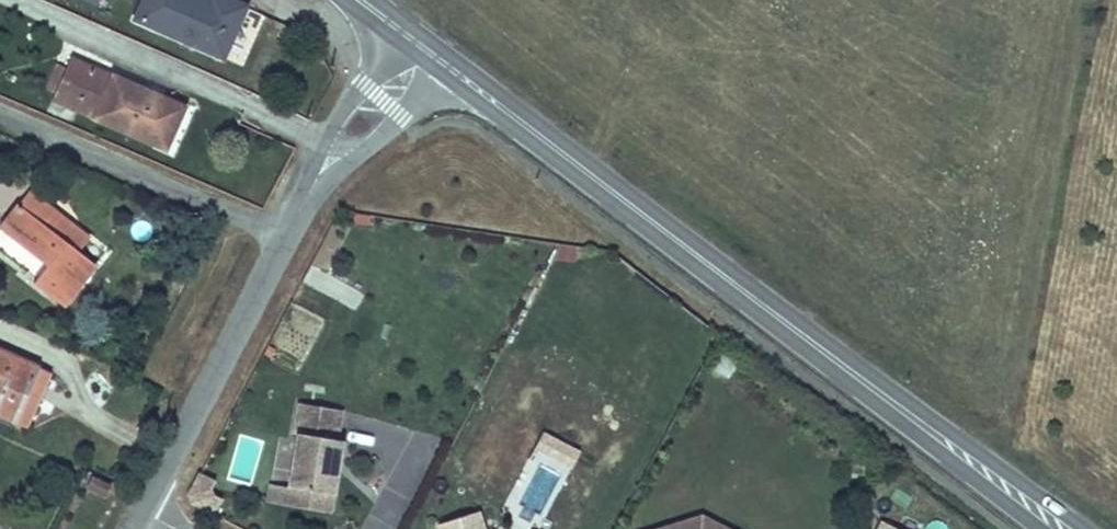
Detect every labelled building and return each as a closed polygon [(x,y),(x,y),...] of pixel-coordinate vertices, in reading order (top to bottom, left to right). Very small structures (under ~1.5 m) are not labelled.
[(230,0),(220,0),(219,4),(210,0),(144,0),(136,19),(222,57),(245,7),(230,0)] [(302,69),(309,55),(302,52),(295,65),(302,69)] [(151,100),(154,94),(70,58),(66,68),(57,64),(46,89),(55,93),(52,99),(165,148),(181,113),(151,100)] [(184,107),(154,94),(151,100),(181,113),(184,107)] [(50,230),(61,216),(29,191),(0,228),(0,229),(47,265),(33,283),(63,306),(95,266),(79,252),(50,230)] [(89,238),(61,216),(50,230),(79,252),(89,238)] [(38,367),(0,350),(0,417),(14,423),(28,389),(23,386),(26,380),(31,383),(38,367)] [(24,427),(48,371),(38,367),(31,383),(26,380),(23,386),(28,389),(14,423),(24,427)] [(345,405),(296,398),(283,498),(332,505),(345,405)] [(534,451),(573,467),(581,447),(542,431),(534,451)] [(194,474),(188,504),(213,508),(218,479),(194,474)] [(106,495),(111,485),(92,476),(88,487),(106,495)] [(440,520),(443,528),(483,528),(477,509),(440,520)] [(702,517),(664,528),(725,528),(702,517)] [(878,519),(873,528),(899,528),(878,519)]
